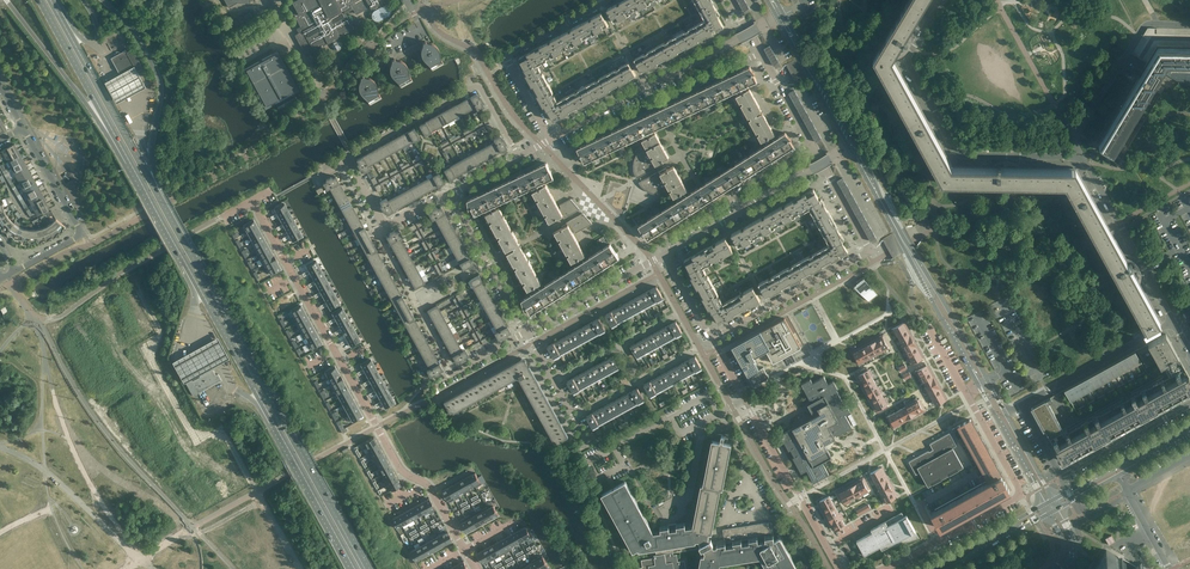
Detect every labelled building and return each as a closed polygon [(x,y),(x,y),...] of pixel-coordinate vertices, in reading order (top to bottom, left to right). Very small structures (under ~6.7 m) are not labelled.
[(292,2),(297,12),(293,14),(300,27),(296,29),(299,33),(296,34),(295,35),(296,36),(295,36),(305,54),(306,55),(307,54),(314,51),(328,43),(327,42),(329,41),(329,42),(338,37),(337,36),(339,35),(339,37),(354,29),(345,13),(353,9),(355,14),(357,12),(358,13),(370,7),(371,9),(373,8),(374,11),(373,12),(372,15),(373,16),(374,19),(375,20),(378,21),(379,21),(389,15),(390,14),(390,11),(390,10),(389,7),(388,7),(385,6),(383,6),(381,3),(383,2),(382,0),(295,0),(292,2)] [(629,0),(624,0),(619,2),(620,3),(617,5),(617,4),(607,9),(614,23),(627,16),(629,20),(637,15),(635,11),(629,0)] [(635,11),(647,4),(650,8),(658,4),(655,0),(629,0),(635,11)] [(711,0),(698,0),(695,2),(700,11),(701,11),(703,13),(698,16),(702,22),(705,20),(706,22),(718,16),(720,15),(711,0)] [(1137,282),(1130,270),(1131,270),(1131,269),(1129,266),(1132,264),(1131,262),(1128,264),(1127,263),(1124,259),(1126,258),(1115,239),(1114,240),(1112,236),(1111,237),(1107,230),(1106,228),(1107,227),(1105,224),(1107,223),(1076,168),(1020,167),(1020,169),(1012,169),(1004,168),(1001,168),(1001,164),(998,164),(998,168),(997,168),(992,168),(992,167),(953,166),(894,60),(892,61),(892,60),(892,59),(895,54),(901,44),(902,44),(904,41),(907,43),(908,41),(905,39),(906,38),(905,37),(921,12),(927,2),(928,0),(909,0),(887,37),(882,46),(877,54),(873,59),(942,183),(1012,185),(1066,186),(1093,235),(1094,237),(1095,240),(1098,244),(1128,298),(1146,331),(1147,330),(1159,324),(1160,323),(1137,282)] [(596,33),(609,26),(601,12),(591,18),(592,19),(589,20),(589,19),(580,24),(588,37),(590,41),(598,37),(596,33)] [(703,38),(724,27),(718,16),(706,22),(705,20),(702,22),(696,25),(703,38)] [(703,38),(696,25),(694,26),(692,23),(686,26),(688,30),(686,32),(685,31),(675,36),(683,49),(703,38)] [(575,44),(588,37),(580,24),(571,29),(571,30),(569,31),(568,31),(560,35),(567,49),(569,53),(578,48),(575,44)] [(1157,34),(1157,28),(1148,28),(1143,36),(1148,39),(1151,33),(1157,34)] [(683,49),(675,36),(674,37),(672,34),(669,36),(665,37),(668,42),(665,43),(665,42),(655,48),(662,61),(683,49)] [(555,55),(567,49),(560,35),(550,41),(551,41),(548,43),(548,42),(540,47),(547,60),(549,64),(557,59),(555,55)] [(342,46),(340,42),(336,40),(333,42),(332,46),(335,50),(337,49),(337,50),(341,48),(340,47),(342,46)] [(441,58),(440,54),(440,53),(440,52),(439,51),(439,50),(439,49),(438,48),(437,47),(436,46),(435,45),(434,44),(433,44),(432,44),(431,43),(427,42),(426,42),(425,41),(425,42),(425,43),(424,43),(423,42),(423,43),(423,44),(422,45),(421,48),(421,49),(421,50),(421,51),(421,52),(421,53),(421,54),(421,55),(422,56),(422,57),(422,58),(423,59),(424,60),(425,61),(426,62),(428,64),(429,65),(430,66),(433,71),(444,65),(441,60),(441,59),(441,58)] [(662,61),(655,48),(653,48),(651,45),(645,49),(647,53),(645,54),(644,53),(641,56),(639,52),(635,54),(637,58),(634,59),(642,72),(662,61)] [(1157,45),(1147,62),(1145,65),(1144,67),(1145,68),(1143,70),(1142,69),(1141,69),(1140,69),(1139,68),(1138,68),(1138,69),(1137,69),(1137,70),(1138,71),(1138,72),(1139,72),(1139,73),(1141,74),(1140,76),(1139,76),(1138,76),(1139,77),(1099,144),(1099,145),(1100,146),(1112,153),(1112,152),(1113,153),(1114,153),(1112,152),(1114,148),(1124,154),(1128,148),(1124,145),(1124,146),(1122,149),(1116,146),(1116,145),(1118,146),(1118,145),(1116,144),(1118,142),(1120,143),(1122,139),(1120,138),(1123,134),(1124,135),(1123,134),(1125,130),(1127,130),(1126,129),(1127,126),(1129,127),(1128,126),(1129,123),(1131,124),(1129,123),(1131,120),(1133,121),(1131,120),(1134,116),(1135,117),(1136,116),(1134,115),(1137,111),(1138,112),(1140,108),(1139,107),(1141,103),(1143,104),(1145,101),(1144,100),(1146,96),(1148,96),(1150,93),(1148,92),(1151,88),(1161,94),(1165,87),(1164,87),(1160,85),(1158,89),(1152,85),(1154,86),(1154,85),(1153,84),(1154,82),(1156,83),(1160,76),(1162,72),(1167,63),(1189,64),(1189,46),(1157,45)] [(547,60),(540,47),(519,58),(525,69),(536,62),(538,65),(541,63),(547,60)] [(140,63),(132,49),(132,50),(130,51),(127,52),(126,51),(126,50),(120,53),(116,56),(114,57),(111,58),(112,59),(112,60),(114,64),(118,71),(119,73),(120,74),(120,75),(121,75),(123,73),(135,67),(137,71),(140,69),(143,68),(140,63)] [(294,84),(276,53),(264,60),(246,69),(266,106),(296,89),(295,87),(294,84)] [(409,75),(409,71),(409,70),(408,69),(408,68),(408,67),(407,66),(406,65),(405,64),(404,63),(404,62),(403,62),(402,61),(401,61),(400,60),(396,59),(395,59),(394,58),(393,59),(394,60),(393,60),(392,59),(392,60),(392,61),(392,62),(391,62),(390,65),(390,66),(390,67),(390,68),(390,69),(390,70),(390,71),(390,72),(390,73),(390,74),(391,74),(391,75),(392,76),(393,77),(394,78),(395,79),(397,81),(398,82),(399,83),(401,88),(413,82),(410,77),(410,76),(409,75)] [(636,75),(632,68),(629,62),(626,63),(624,60),(621,62),(622,65),(619,68),(617,70),(614,66),(608,69),(610,72),(608,73),(615,87),(636,75)] [(548,83),(542,73),(542,74),(540,71),(544,69),(541,63),(538,65),(536,62),(525,69),(523,70),(534,90),(548,83)] [(146,87),(134,66),(104,82),(116,104),(146,87)] [(756,80),(753,73),(755,72),(750,66),(734,73),(735,76),(743,92),(749,88),(748,86),(757,81),(756,80)] [(615,87),(608,73),(598,79),(599,80),(596,81),(594,77),(587,80),(589,84),(587,85),(595,98),(615,87)] [(743,92),(735,76),(734,73),(718,81),(725,96),(734,92),(736,96),(743,92)] [(378,92),(378,89),(378,88),(378,87),(377,87),(377,86),(377,84),(376,83),(375,82),(375,81),(374,80),(373,80),(372,79),(371,79),(371,78),(370,78),(369,77),(365,77),(364,76),(363,76),(362,76),(363,77),(362,78),(361,77),(360,77),(361,78),(360,78),(360,79),(359,82),(359,83),(359,84),(359,85),(358,86),(358,87),(359,88),(359,89),(359,90),(359,91),(360,92),(360,93),(361,94),(362,95),(363,96),(364,96),(366,99),(367,99),(367,100),(370,105),(382,99),(379,94),(379,93),(378,92)] [(725,96),(718,81),(702,88),(703,89),(710,104),(725,96)] [(561,99),(558,93),(554,96),(552,93),(553,93),(548,83),(534,90),(546,111),(548,110),(559,104),(558,101),(561,99)] [(595,98),(587,85),(578,90),(578,91),(576,92),(573,88),(569,91),(567,92),(569,95),(567,96),(574,109),(595,98)] [(710,104),(703,89),(702,88),(687,96),(694,111),(710,104)] [(760,107),(749,88),(743,92),(736,96),(744,111),(744,112),(743,113),(744,114),(745,115),(746,115),(760,107)] [(483,102),(480,96),(478,97),(476,94),(470,97),(476,107),(477,110),(483,106),(481,103),(483,102)] [(574,109),(567,96),(561,99),(558,101),(559,104),(548,110),(554,121),(574,109)] [(694,111),(687,96),(670,104),(677,119),(682,117),(690,113),(694,111)] [(476,107),(470,97),(465,100),(470,110),(476,107)] [(470,110),(465,100),(459,103),(465,113),(470,110)] [(465,113),(459,103),(453,106),(459,116),(465,113)] [(665,125),(677,119),(670,104),(658,109),(640,118),(641,121),(649,136),(655,133),(654,130),(665,125)] [(459,116),(453,106),(448,110),(453,119),(459,116)] [(764,115),(763,113),(763,112),(758,115),(757,114),(757,113),(762,110),(760,107),(746,115),(748,118),(750,117),(751,118),(751,119),(749,120),(751,123),(764,115)] [(453,119),(448,110),(442,113),(447,122),(453,119)] [(447,122),(442,113),(436,116),(442,126),(447,122)] [(775,134),(764,115),(751,123),(750,123),(750,124),(750,125),(750,126),(751,126),(752,127),(753,126),(761,142),(768,138),(775,134)] [(442,126),(436,116),(431,119),(436,129),(442,126)] [(649,136),(641,121),(640,118),(624,125),(624,126),(631,141),(640,136),(642,140),(649,136)] [(436,129),(431,119),(425,122),(431,132),(436,129)] [(432,133),(431,132),(425,122),(419,125),(425,137),(432,133)] [(631,141),(624,126),(624,125),(608,133),(609,133),(616,148),(631,141)] [(420,139),(414,128),(408,132),(413,141),(414,143),(420,139)] [(413,141),(408,132),(402,135),(408,144),(413,141)] [(794,146),(789,139),(791,138),(785,132),(777,137),(775,134),(768,138),(779,156),(794,146)] [(616,148),(609,133),(608,133),(593,140),(593,141),(600,156),(616,148)] [(669,157),(655,133),(649,136),(642,140),(645,146),(644,147),(643,148),(642,149),(641,149),(640,150),(639,152),(638,153),(637,154),(636,155),(636,157),(635,158),(635,159),(634,160),(634,162),(634,163),(633,165),(633,167),(633,169),(634,171),(634,172),(635,174),(636,176),(636,177),(636,178),(665,162),(666,162),(666,161),(666,160),(666,159),(669,157)] [(408,144),(402,135),(397,138),(402,147),(408,144)] [(506,144),(503,138),(502,139),(500,136),(493,139),(495,142),(500,152),(507,148),(505,145),(506,144)] [(402,147),(397,138),(391,141),(397,151),(402,147)] [(779,156),(768,138),(761,142),(764,146),(762,147),(756,151),(765,165),(779,156)] [(600,156),(593,141),(593,140),(577,148),(578,150),(584,163),(600,156)] [(397,151),(391,141),(385,144),(391,154),(397,151)] [(500,152),(495,142),(489,145),(495,155),(500,152)] [(17,149),(14,144),(0,152),(0,159),(17,149)] [(391,154),(385,144),(380,147),(385,157),(391,154)] [(495,155),(489,145),(484,148),(489,158),(495,155)] [(385,157),(380,147),(374,150),(379,160),(385,157)] [(489,158),(484,148),(478,151),(484,161),(489,158)] [(20,155),(17,149),(0,159),(0,161),(6,158),(8,161),(20,155)] [(379,160),(374,150),(368,153),(374,163),(379,160)] [(484,161),(478,151),(472,154),(478,164),(484,161)] [(765,165),(756,151),(750,155),(748,156),(741,160),(750,174),(765,165)] [(374,163),(368,153),(363,156),(368,166),(374,163)] [(478,164),(472,154),(467,157),(472,167),(478,164)] [(11,167),(23,160),(20,155),(8,161),(11,167)] [(368,166),(363,156),(357,160),(359,163),(357,164),(360,170),(362,169),(364,172),(370,169),(368,166)] [(472,167),(467,157),(461,161),(466,170),(472,167)] [(14,172),(26,165),(23,160),(11,167),(14,172)] [(750,174),(741,160),(735,165),(733,166),(727,170),(736,184),(750,174)] [(466,170),(461,161),(455,164),(461,173),(466,170)] [(553,176),(547,163),(546,162),(530,170),(532,172),(539,188),(546,185),(544,182),(553,178),(553,176)] [(461,173),(455,164),(450,167),(455,176),(461,173)] [(17,177),(29,171),(26,165),(14,172),(17,177)] [(455,176),(450,167),(449,165),(443,168),(449,180),(455,176)] [(681,178),(674,166),(671,168),(670,167),(669,166),(668,166),(639,182),(639,183),(640,184),(640,185),(641,186),(642,187),(643,188),(645,189),(646,190),(647,191),(648,192),(650,192),(651,193),(652,193),(654,194),(656,194),(657,194),(658,194),(660,194),(661,194),(662,194),(664,194),(665,194),(666,193),(667,193),(669,192),(670,191),(674,198),(674,197),(681,194),(687,190),(681,178)] [(539,188),(532,172),(530,170),(515,177),(515,178),(522,193),(531,188),(533,192),(539,188)] [(736,184),(727,170),(720,174),(719,175),(712,179),(721,193),(736,184)] [(20,183),(32,176),(29,171),(17,177),(20,183)] [(444,183),(438,171),(432,175),(433,176),(438,186),(444,183)] [(23,188),(35,181),(32,176),(20,183),(23,188)] [(327,189),(329,187),(339,182),(336,176),(332,178),(331,177),(326,180),(327,181),(323,183),(327,189)] [(438,186),(433,176),(427,179),(433,189),(438,186)] [(522,193),(515,178),(515,177),(499,185),(506,200),(522,193)] [(433,189),(427,179),(421,182),(427,192),(433,189)] [(708,201),(721,193),(712,179),(706,183),(704,185),(704,184),(704,185),(699,187),(691,192),(691,193),(689,194),(687,190),(681,194),(692,211),(708,201)] [(26,193),(38,187),(35,181),(23,188),(26,193)] [(333,193),(345,186),(344,184),(341,186),(339,182),(329,187),(333,193)] [(427,192),(421,182),(416,186),(421,195),(427,192)] [(506,200),(499,185),(483,192),(485,195),(492,211),(499,207),(498,204),(506,200)] [(554,200),(546,185),(539,188),(533,192),(532,192),(536,199),(538,198),(539,200),(537,201),(541,207),(554,200)] [(345,193),(343,190),(346,188),(345,186),(333,193),(336,199),(345,193)] [(421,195),(416,186),(410,189),(415,198),(421,195)] [(29,199),(41,192),(38,187),(26,193),(29,199)] [(415,198),(410,189),(404,192),(410,202),(415,198)] [(808,206),(819,200),(813,189),(793,200),(800,213),(806,210),(809,208),(808,206)] [(32,204),(44,197),(41,192),(29,199),(32,204)] [(410,202),(404,192),(399,195),(404,205),(410,202)] [(492,211),(485,195),(483,192),(468,200),(469,208),(471,207),(475,215),(484,211),(486,214),(492,211)] [(339,204),(352,197),(351,195),(347,197),(345,193),(336,199),(339,204)] [(692,211),(681,194),(674,197),(677,202),(668,207),(677,221),(692,211)] [(404,205),(399,195),(393,198),(399,208),(404,205)] [(35,209),(47,203),(44,197),(32,204),(35,209)] [(352,205),(350,201),(353,199),(352,197),(339,204),(342,210),(352,205)] [(393,211),(388,201),(386,198),(380,202),(382,205),(380,206),(383,212),(385,211),(387,214),(393,211)] [(399,208),(393,198),(388,201),(393,211),(399,208)] [(566,217),(580,209),(571,199),(560,205),(561,208),(559,209),(559,208),(557,205),(554,200),(541,207),(545,214),(547,213),(548,215),(544,217),(548,224),(557,218),(558,220),(563,217),(564,218),(566,217)] [(833,219),(821,199),(819,200),(808,206),(809,208),(806,210),(809,216),(813,214),(815,216),(814,217),(819,227),(833,219)] [(803,217),(800,213),(793,200),(785,205),(785,206),(783,207),(782,206),(773,211),(780,225),(792,218),(795,222),(803,217)] [(38,215),(50,208),(47,203),(35,209),(38,215)] [(278,214),(288,209),(285,203),(275,209),(277,213),(278,214)] [(345,216),(358,209),(357,207),(354,209),(352,205),(342,210),(345,216)] [(432,220),(435,218),(445,213),(441,207),(437,209),(437,207),(431,210),(432,212),(428,214),(432,220)] [(507,222),(504,216),(503,214),(499,207),(492,211),(486,214),(485,214),(489,221),(491,220),(492,222),(490,223),(494,230),(507,222)] [(677,221),(668,207),(662,211),(660,212),(654,216),(662,230),(677,221)] [(281,220),(291,214),(288,209),(278,214),(278,215),(281,220)] [(358,216),(356,213),(356,212),(359,211),(358,209),(345,216),(348,221),(358,216)] [(780,225),(773,211),(764,216),(765,217),(762,218),(762,217),(752,223),(759,236),(772,229),(774,233),(782,229),(780,225)] [(438,224),(447,218),(445,213),(435,218),(438,224)] [(572,231),(574,230),(575,233),(576,233),(576,232),(579,231),(592,224),(583,213),(569,221),(566,222),(567,224),(562,226),(562,228),(553,233),(557,240),(560,238),(561,240),(559,241),(563,247),(577,240),(573,234),(573,233),(572,231)] [(284,225),(294,220),(291,214),(281,220),(283,224),(284,225)] [(10,219),(6,215),(0,218),(0,226),(1,227),(10,219)] [(351,227),(364,220),(363,218),(360,220),(358,216),(348,221),(351,227)] [(662,230),(654,216),(647,220),(647,221),(645,222),(639,226),(648,240),(662,230)] [(451,224),(447,218),(438,224),(441,229),(451,224)] [(7,233),(14,223),(10,219),(1,227),(1,228),(1,229),(1,230),(2,230),(2,231),(3,231),(4,231),(7,233)] [(65,226),(56,219),(52,223),(59,232),(60,232),(61,232),(62,232),(62,231),(63,231),(63,230),(63,229),(65,226)] [(844,240),(833,219),(819,227),(825,236),(826,236),(827,238),(823,241),(826,247),(829,245),(831,247),(842,241),(844,240)] [(244,226),(242,227),(245,233),(247,232),(247,231),(257,226),(254,220),(244,226)] [(287,230),(297,225),(294,220),(284,225),(284,226),(287,230)] [(364,227),(363,225),(362,224),(365,222),(364,220),(351,227),(355,233),(364,227)] [(533,268),(529,261),(528,259),(523,250),(522,248),(521,246),(520,246),(520,245),(519,244),(519,243),(517,240),(512,231),(511,229),(507,222),(494,230),(498,236),(500,235),(501,237),(499,238),(502,245),(502,246),(501,246),(501,247),(502,247),(502,248),(503,248),(503,249),(504,249),(504,248),(505,250),(506,252),(513,247),(514,248),(515,249),(507,253),(508,255),(509,257),(508,257),(508,258),(508,259),(508,260),(509,260),(510,260),(511,260),(514,267),(516,265),(517,267),(515,269),(519,275),(533,268)] [(13,237),(19,227),(14,223),(7,233),(7,234),(7,235),(8,235),(8,236),(9,236),(10,236),(11,236),(13,237)] [(59,232),(52,223),(47,226),(52,237),(53,237),(54,237),(55,237),(56,236),(56,235),(57,235),(57,234),(59,232)] [(759,236),(752,223),(744,227),(744,228),(742,230),(741,229),(731,234),(738,247),(751,240),(754,245),(762,240),(759,236)] [(454,230),(451,224),(441,229),(444,235),(454,230)] [(290,236),(299,230),(297,225),(287,230),(289,235),(290,236)] [(52,237),(47,226),(41,229),(45,240),(46,240),(47,240),(48,240),(49,240),(49,239),(49,238),(50,238),(52,237)] [(257,226),(247,231),(247,232),(250,236),(250,237),(260,231),(257,226)] [(21,240),(24,229),(19,227),(13,237),(14,237),(14,238),(14,239),(15,239),(16,240),(17,240),(17,239),(18,239),(21,240)] [(358,238),(370,231),(369,230),(366,231),(364,227),(355,233),(358,238)] [(29,241),(30,230),(24,229),(21,240),(22,241),(23,242),(24,242),(25,242),(26,241),(29,241)] [(45,240),(41,229),(36,230),(37,241),(37,242),(38,242),(39,242),(40,242),(41,242),(42,241),(45,240)] [(37,241),(36,230),(30,230),(29,241),(29,242),(30,242),(30,243),(31,243),(32,243),(33,243),(34,242),(37,241)] [(293,241),(303,236),(299,230),(290,236),(290,237),(293,241)] [(400,238),(403,236),(399,230),(396,232),(395,230),(389,233),(390,235),(387,237),(390,243),(400,238)] [(457,235),(454,230),(444,235),(447,241),(457,235)] [(250,236),(248,238),(251,243),(253,242),(263,237),(260,231),(250,237),(250,236)] [(370,239),(368,235),(371,233),(370,231),(358,238),(361,244),(370,239)] [(460,241),(457,235),(447,241),(450,246),(460,241)] [(595,252),(609,243),(604,235),(596,241),(599,245),(593,250),(595,252)] [(253,242),(251,243),(254,249),(256,247),(266,242),(263,237),(253,242)] [(720,257),(733,251),(726,237),(716,243),(716,244),(713,245),(713,244),(705,249),(712,262),(714,261),(715,264),(722,260),(720,257)] [(393,248),(403,243),(400,238),(390,243),(393,248)] [(364,250),(377,243),(376,241),(373,243),(370,239),(361,244),(364,250)] [(579,245),(577,240),(563,247),(566,253),(567,254),(569,253),(570,255),(568,256),(572,263),(578,259),(585,255),(583,252),(579,245)] [(463,247),(460,241),(450,246),(453,252),(463,247)] [(828,263),(848,252),(842,241),(831,247),(829,245),(826,247),(820,250),(828,263)] [(256,247),(254,249),(257,254),(259,253),(269,247),(266,242),(256,247)] [(377,250),(375,247),(375,246),(378,245),(377,243),(364,250),(367,255),(377,250)] [(406,249),(403,243),(393,248),(396,254),(406,249)] [(618,257),(616,254),(610,244),(603,248),(602,250),(595,254),(604,267),(619,258),(618,257)] [(259,253),(257,254),(260,259),(262,258),(272,253),(269,247),(259,253)] [(466,252),(463,247),(453,252),(456,258),(466,252)] [(828,263),(820,250),(818,251),(817,247),(814,249),(810,251),(812,255),(810,257),(809,256),(800,261),(807,274),(828,263)] [(409,254),(406,249),(396,254),(399,260),(409,254)] [(712,262),(705,249),(684,260),(690,271),(701,265),(702,268),(706,265),(712,262)] [(370,261),(383,254),(382,252),(379,254),(377,250),(367,255),(370,261)] [(469,258),(466,252),(456,258),(459,263),(469,258)] [(262,258),(260,259),(263,265),(265,264),(265,263),(276,258),(274,255),(273,255),(272,253),(262,258)] [(383,262),(381,259),(381,258),(384,256),(383,254),(370,261),(373,267),(383,262)] [(412,260),(409,254),(399,260),(402,265),(412,260)] [(604,267),(595,254),(589,258),(587,259),(586,258),(585,255),(578,259),(589,277),(604,267)] [(276,258),(265,263),(265,264),(268,269),(278,263),(276,261),(277,260),(276,258)] [(469,258),(459,263),(458,264),(461,270),(473,264),(469,258)] [(589,277),(578,259),(572,263),(574,267),(573,268),(572,268),(566,272),(575,286),(589,277)] [(807,274),(800,261),(798,262),(796,259),(793,260),(790,262),(792,266),(789,268),(789,267),(780,272),(787,285),(807,274)] [(309,271),(319,266),(316,260),(306,266),(309,270),(309,271)] [(415,266),(412,260),(402,265),(406,271),(415,266)] [(376,272),(389,265),(388,264),(385,265),(383,262),(373,267),(376,272)] [(278,263),(268,269),(271,274),(281,269),(278,263)] [(389,273),(388,270),(387,269),(390,267),(389,265),(376,272),(380,278),(389,273)] [(713,285),(708,275),(707,276),(705,273),(710,271),(706,265),(702,268),(701,265),(690,271),(688,272),(690,275),(700,293),(713,285)] [(312,277),(322,271),(319,266),(309,271),(310,272),(312,277)] [(418,271),(415,266),(406,271),(409,277),(418,271)] [(541,283),(537,276),(536,275),(533,268),(519,275),(523,282),(525,281),(526,283),(524,284),(528,291),(534,287),(541,283)] [(787,285),(780,272),(778,273),(776,270),(769,273),(771,278),(769,279),(768,278),(759,284),(766,297),(787,285)] [(315,282),(325,277),(322,271),(312,277),(315,281),(315,282)] [(422,277),(418,271),(409,277),(412,282),(422,277)] [(575,286),(566,272),(560,276),(559,277),(558,278),(558,277),(551,281),(560,295),(575,286)] [(383,284),(396,277),(394,275),(391,277),(389,273),(380,278),(383,284)] [(472,287),(482,281),(479,275),(467,281),(471,287),(472,287)] [(318,287),(328,282),(325,277),(315,282),(316,283),(318,287)] [(395,284),(393,280),(397,279),(396,277),(383,284),(386,289),(395,284)] [(425,283),(422,277),(412,282),(415,288),(425,283)] [(878,295),(868,283),(864,277),(856,281),(857,283),(854,286),(854,287),(853,288),(860,293),(869,301),(871,299),(872,300),(878,295)] [(475,292),(485,287),(482,281),(472,287),(475,292)] [(560,295),(551,281),(545,286),(543,287),(541,283),(534,287),(546,305),(560,295)] [(321,293),(331,287),(328,282),(318,287),(321,292),(321,293)] [(389,295),(402,288),(401,286),(398,288),(395,284),(386,289),(389,295)] [(726,302),(723,296),(719,298),(717,295),(718,295),(713,285),(700,293),(705,302),(706,305),(711,313),(713,312),(724,306),(723,303),(726,302)] [(664,299),(661,293),(657,286),(650,290),(657,301),(657,302),(664,299)] [(322,294),(324,298),(334,293),(331,287),(321,293),(322,294)] [(488,292),(485,287),(475,292),(478,298),(488,292)] [(546,305),(534,287),(528,291),(530,294),(522,300),(524,308),(525,308),(526,307),(530,313),(531,314),(546,305)] [(760,300),(753,287),(743,292),(743,293),(741,295),(739,291),(734,293),(732,295),(733,298),(732,299),(739,312),(748,307),(747,306),(750,305),(750,306),(760,300)] [(402,295),(400,292),(403,290),(402,288),(389,295),(392,301),(402,295)] [(657,301),(650,290),(645,293),(651,303),(654,301),(655,302),(657,301)] [(491,298),(488,292),(478,298),(482,303),(491,298)] [(326,302),(327,303),(337,298),(334,293),(324,298),(326,302)] [(651,303),(645,293),(639,296),(646,307),(648,306),(647,305),(651,303)] [(395,307),(408,299),(407,298),(404,299),(402,295),(392,301),(395,307)] [(646,307),(639,296),(634,299),(639,309),(643,307),(644,308),(646,307)] [(328,304),(330,309),(340,304),(337,298),(327,303),(328,304)] [(495,304),(491,298),(482,303),(485,309),(495,304)] [(408,307),(406,303),(409,301),(408,299),(395,307),(398,312),(408,307)] [(639,309),(634,299),(628,302),(634,313),(637,312),(636,311),(639,309)] [(732,299),(726,302),(723,303),(724,306),(713,312),(719,323),(739,312),(732,299)] [(634,313),(628,302),(622,305),(628,315),(632,313),(632,315),(634,313)] [(498,309),(495,304),(485,309),(488,315),(498,309)] [(298,307),(291,311),(294,316),(304,311),(301,305),(298,307)] [(440,311),(437,305),(427,311),(431,317),(440,311)] [(628,315),(622,305),(617,308),(623,320),(625,318),(625,317),(628,315)] [(402,318),(414,311),(413,309),(410,311),(408,307),(398,312),(402,318)] [(335,318),(336,319),(346,313),(342,308),(333,313),(335,318)] [(623,320),(617,308),(612,311),(617,321),(620,320),(621,321),(623,320)] [(501,315),(499,312),(498,309),(488,315),(491,320),(501,315)] [(304,311),(294,316),(297,321),(297,322),(307,316),(304,311)] [(414,318),(412,314),(415,313),(414,311),(402,318),(405,324),(414,318)] [(443,317),(440,311),(431,317),(434,322),(443,317)] [(617,321),(612,311),(605,315),(612,326),(618,323),(617,321)] [(336,320),(339,324),(348,319),(346,313),(336,319),(336,320)] [(504,321),(501,315),(491,320),(494,326),(504,321)] [(297,321),(295,323),(298,328),(300,327),(310,321),(307,316),(297,322),(297,321)] [(447,322),(443,317),(434,322),(437,328),(447,322)] [(408,329),(421,322),(420,320),(416,322),(414,318),(405,324),(408,329)] [(606,330),(599,318),(593,321),(598,332),(599,333),(606,330)] [(760,331),(732,347),(742,366),(743,367),(745,369),(744,369),(745,370),(744,370),(753,386),(769,377),(763,367),(759,369),(753,360),(755,359),(755,357),(766,351),(773,363),(801,348),(785,318),(780,321),(772,325),(761,331),(760,331)] [(341,328),(342,329),(351,324),(348,319),(339,324),(341,328)] [(300,327),(298,328),(301,334),(303,332),(313,327),(310,321),(300,327)] [(497,331),(507,326),(504,321),(494,326),(497,331)] [(598,332),(593,321),(588,324),(594,336),(596,335),(595,333),(598,332)] [(683,333),(680,328),(676,321),(670,325),(676,336),(676,337),(683,333)] [(421,329),(418,326),(422,324),(421,322),(408,329),(411,335),(421,329)] [(450,328),(447,322),(437,328),(440,334),(450,328)] [(903,323),(892,329),(895,335),(897,334),(906,329),(903,323)] [(342,331),(344,335),(354,329),(351,324),(342,329),(342,331)] [(594,336),(588,324),(582,327),(588,338),(591,336),(592,337),(594,336)] [(676,336),(670,325),(664,328),(670,338),(674,336),(674,337),(676,336)] [(507,334),(510,332),(507,326),(497,331),(494,333),(498,339),(501,337),(502,339),(508,336),(507,334)] [(303,332),(301,334),(304,339),(306,338),(316,332),(313,327),(303,332)] [(588,338),(582,327),(576,331),(583,342),(585,341),(584,340),(588,338)] [(453,334),(450,328),(440,334),(443,339),(453,334)] [(670,338),(664,328),(659,331),(665,342),(667,341),(666,340),(670,338)] [(347,339),(347,340),(357,335),(354,329),(344,335),(347,339)] [(414,340),(427,333),(426,332),(423,333),(421,329),(411,335),(414,340)] [(906,329),(897,334),(900,340),(910,334),(906,329)] [(583,342),(576,331),(571,334),(576,344),(580,342),(580,343),(583,342)] [(665,342),(659,331),(653,334),(659,344),(662,342),(663,343),(665,342)] [(316,332),(306,338),(309,343),(319,337),(316,332)] [(427,341),(425,337),(428,335),(427,333),(414,340),(417,346),(427,341)] [(456,340),(453,334),(443,339),(446,345),(456,340)] [(576,344),(571,334),(565,337),(571,348),(573,347),(573,346),(576,344)] [(659,344),(653,334),(647,337),(654,348),(656,347),(655,346),(659,344)] [(910,334),(900,340),(903,345),(913,340),(910,334)] [(1128,400),(1139,419),(1149,413),(1157,409),(1176,398),(1180,396),(1189,391),(1189,378),(1166,334),(1148,344),(1157,360),(1161,367),(1163,366),(1164,368),(1166,371),(1169,377),(1163,380),(1163,381),(1160,382),(1146,390),(1138,394),(1133,397),(1128,400)] [(348,341),(351,346),(360,340),(357,335),(347,340),(348,341)] [(172,362),(184,383),(229,358),(217,337),(172,362)] [(309,343),(306,344),(307,344),(310,350),(312,348),(314,347),(315,348),(319,346),(319,345),(322,343),(319,337),(309,343)] [(571,348),(565,337),(559,340),(565,350),(568,348),(569,349),(571,348)] [(654,348),(647,337),(642,340),(647,350),(651,348),(652,350),(654,348)] [(882,337),(877,340),(883,352),(889,349),(888,347),(886,343),(884,340),(882,337)] [(459,345),(456,340),(446,345),(449,351),(459,345)] [(565,350),(559,340),(554,343),(560,354),(562,353),(561,352),(565,350)] [(647,350),(642,340),(636,343),(642,355),(645,353),(644,352),(647,350)] [(877,340),(871,343),(877,355),(883,352),(877,340)] [(903,345),(901,346),(904,352),(916,346),(913,340),(903,345)] [(420,352),(433,345),(432,343),(429,345),(427,341),(417,346),(420,352)] [(560,354),(554,343),(548,346),(554,359),(561,355),(560,354)] [(642,355),(636,343),(630,346),(636,357),(640,355),(640,356),(642,355)] [(871,343),(865,347),(871,356),(870,356),(871,358),(872,358),(877,355),(871,343)] [(433,352),(431,348),(434,347),(433,345),(420,352),(424,358),(433,352)] [(452,356),(462,351),(459,345),(449,351),(452,356)] [(916,346),(904,352),(907,358),(919,351),(916,346)] [(865,347),(860,350),(865,359),(869,357),(870,356),(871,356),(865,347)] [(465,357),(468,355),(465,349),(462,351),(452,356),(456,362),(459,360),(460,362),(466,359),(465,357)] [(860,350),(854,353),(857,359),(859,363),(860,364),(866,361),(865,359),(860,350)] [(1141,362),(1135,350),(1130,353),(1136,364),(1141,362)] [(919,351),(907,358),(911,364),(913,363),(916,361),(919,359),(922,357),(919,351)] [(427,363),(439,356),(438,354),(435,356),(433,352),(424,358),(427,363)] [(1136,364),(1130,353),(1125,356),(1131,367),(1136,364)] [(439,363),(438,361),(437,360),(440,358),(439,356),(427,363),(429,368),(439,363)] [(619,366),(613,356),(607,359),(613,371),(615,370),(615,368),(619,366)] [(702,368),(699,363),(695,356),(689,360),(695,371),(696,372),(702,368)] [(1131,367),(1125,356),(1120,359),(1126,370),(1131,367)] [(364,369),(364,370),(374,365),(371,359),(361,365),(364,369)] [(613,371),(607,359),(601,362),(607,373),(610,371),(611,372),(613,371)] [(1126,370),(1120,359),(1115,362),(1121,373),(1126,370)] [(549,405),(544,396),(544,397),(541,391),(524,361),(522,360),(492,377),(487,380),(478,384),(478,385),(473,388),(473,387),(464,392),(465,393),(459,395),(450,400),(451,400),(448,401),(445,403),(450,413),(453,412),(454,413),(458,410),(458,409),(463,406),(464,407),(468,405),(472,403),(472,401),(477,398),(478,400),(486,395),(485,394),(491,391),(491,392),(496,390),(500,387),(499,386),(505,383),(505,384),(514,380),(513,378),(516,377),(517,379),(517,378),(519,379),(521,379),(522,381),(521,382),(526,390),(527,390),(528,392),(530,395),(529,396),(533,404),(535,404),(536,406),(538,409),(536,410),(541,418),(542,417),(545,423),(544,423),(549,432),(550,431),(551,434),(553,437),(552,437),(554,442),(555,441),(557,444),(567,438),(565,435),(564,433),(564,432),(559,424),(556,419),(552,410),(551,410),(548,405),(549,405)] [(695,371),(689,360),(684,363),(689,373),(693,371),(694,372),(695,371)] [(607,373),(601,362),(596,366),(602,377),(604,376),(603,375),(607,373)] [(1121,373),(1115,362),(1110,364),(1116,376),(1121,373)] [(439,371),(443,369),(439,363),(429,368),(427,370),(430,376),(434,374),(435,376),(440,373),(439,371)] [(689,373),(684,363),(678,366),(684,377),(686,376),(686,375),(689,373)] [(1116,376),(1110,364),(1105,367),(1111,378),(1116,376)] [(365,371),(367,376),(377,370),(374,365),(364,370),(365,371)] [(917,370),(915,371),(918,377),(930,371),(926,365),(923,367),(920,369),(917,370)] [(602,377),(596,366),(590,369),(596,379),(599,377),(600,378),(602,377)] [(684,377),(678,366),(672,369),(678,379),(682,377),(682,378),(684,377)] [(199,374),(200,377),(201,376),(201,377),(201,376),(207,373),(213,370),(211,367),(199,374)] [(325,372),(323,374),(326,380),(329,378),(328,378),(338,372),(335,367),(332,369),(331,368),(327,370),(327,371),(325,372)] [(1111,378),(1105,367),(1100,370),(1106,381),(1111,378)] [(596,379),(590,369),(584,372),(591,383),(593,382),(592,381),(596,379)] [(678,379),(672,369),(667,372),(673,383),(675,382),(674,381),(678,379)] [(862,373),(859,375),(862,381),(871,376),(872,376),(873,375),(870,369),(868,370),(865,372),(862,373)] [(196,390),(197,390),(192,381),(192,379),(188,373),(187,370),(186,371),(184,372),(181,374),(186,382),(192,393),(193,392),(194,391),(196,390)] [(193,381),(192,381),(197,390),(198,393),(199,392),(209,387),(211,386),(214,384),(216,383),(219,381),(221,380),(220,378),(218,374),(216,375),(215,373),(214,372),(213,370),(207,373),(201,376),(201,377),(201,376),(200,377),(193,381)] [(370,380),(370,381),(380,376),(377,370),(367,376),(370,380)] [(1106,381),(1100,370),(1095,373),(1101,384),(1106,381)] [(930,371),(918,377),(921,383),(923,382),(933,377),(930,371)] [(338,372),(328,378),(329,378),(331,383),(342,377),(340,375),(338,372)] [(591,383),(584,372),(579,375),(584,385),(588,383),(589,384),(591,383)] [(673,383),(667,372),(661,375),(667,385),(670,383),(671,384),(673,383)] [(1101,384),(1095,373),(1089,376),(1096,387),(1101,384)] [(584,385),(579,375),(573,378),(580,389),(581,388),(581,387),(584,385)] [(667,385),(661,375),(655,378),(662,390),(664,388),(663,387),(667,385)] [(371,382),(373,386),(383,381),(380,376),(370,381),(371,382)] [(845,414),(850,411),(846,403),(844,404),(836,389),(838,389),(833,381),(828,384),(824,376),(813,382),(811,378),(801,384),(810,399),(811,398),(813,401),(808,404),(814,416),(792,428),(793,428),(790,430),(790,429),(780,435),(789,450),(790,449),(794,456),(793,457),(801,473),(807,470),(814,483),(828,475),(829,474),(824,465),(823,463),(822,462),(832,457),(824,444),(831,440),(835,438),(834,435),(836,434),(837,435),(852,427),(847,417),(847,418),(845,414)] [(871,376),(862,381),(865,387),(875,381),(872,376),(871,376)] [(1096,387),(1089,376),(1084,378),(1091,390),(1096,387)] [(331,383),(329,384),(332,390),(335,389),(334,389),(344,383),(343,380),(344,380),(342,377),(331,383)] [(933,377),(923,382),(926,387),(926,388),(936,382),(933,377)] [(580,390),(580,389),(573,378),(567,381),(574,394),(580,390)] [(662,390),(655,378),(650,381),(656,391),(659,389),(660,391),(662,390)] [(1091,390),(1084,378),(1079,381),(1086,393),(1091,390)] [(375,391),(376,392),(386,386),(383,381),(373,386),(375,391)] [(657,393),(656,391),(650,381),(644,385),(651,397),(657,393)] [(875,381),(865,387),(868,392),(878,387),(875,381)] [(1086,393),(1079,381),(1074,384),(1081,395),(1086,393)] [(926,387),(924,388),(924,389),(928,394),(939,388),(936,382),(926,388),(926,387)] [(344,383),(334,389),(335,389),(337,394),(347,388),(344,383)] [(1081,395),(1074,384),(1069,387),(1076,398),(1081,395)] [(377,393),(379,397),(389,392),(386,386),(376,392),(377,393)] [(878,387),(868,392),(871,398),(881,393),(883,392),(880,386),(879,386),(878,387)] [(1076,398),(1069,387),(1064,390),(1071,401),(1076,398)] [(347,388),(337,394),(340,399),(350,394),(347,388)] [(645,400),(638,388),(631,391),(637,402),(638,404),(645,400)] [(939,388),(928,394),(931,400),(933,399),(942,394),(939,388)] [(637,402),(631,391),(626,394),(633,406),(635,405),(634,403),(637,402)] [(381,401),(382,402),(392,397),(389,392),(379,397),(381,401)] [(881,393),(871,398),(874,404),(884,398),(881,394),(881,393)] [(350,394),(340,399),(343,404),(343,405),(353,399),(350,394)] [(633,406),(626,394),(621,397),(626,408),(630,406),(630,407),(633,406)] [(942,394),(933,399),(936,405),(945,399),(942,394)] [(392,397),(382,402),(383,403),(385,408),(389,406),(389,407),(393,405),(393,404),(395,403),(392,397)] [(626,408),(621,397),(615,401),(621,412),(623,411),(623,410),(626,408)] [(884,398),(874,404),(878,409),(881,408),(884,406),(887,404),(889,403),(886,397),(884,398)] [(1033,408),(1031,408),(1035,416),(1040,424),(1044,431),(1045,430),(1046,431),(1050,438),(1051,437),(1057,448),(1072,439),(1068,433),(1067,430),(1066,428),(1061,430),(1058,424),(1057,423),(1057,422),(1053,416),(1049,408),(1047,404),(1049,403),(1052,401),(1050,397),(1033,407),(1033,408)] [(916,398),(910,401),(917,413),(923,409),(921,406),(919,403),(917,400),(916,398)] [(343,404),(341,406),(344,411),(346,410),(356,404),(353,399),(343,405),(343,404)] [(1057,448),(1056,449),(1062,461),(1109,435),(1139,419),(1128,400),(1123,403),(1068,433),(1072,439),(1057,448)] [(621,412),(615,401),(609,404),(615,414),(618,412),(619,413),(621,412)] [(905,404),(904,404),(905,406),(906,406),(911,416),(917,413),(910,401),(905,404)] [(356,404),(346,410),(349,415),(359,410),(356,404)] [(615,414),(609,404),(604,407),(610,418),(612,417),(611,416),(615,414)] [(905,407),(900,409),(905,419),(911,416),(906,406),(905,406),(905,407)] [(610,418),(604,407),(598,410),(604,420),(607,418),(608,419),(610,418)] [(900,409),(894,412),(900,422),(905,419),(900,409)] [(349,415),(347,416),(347,417),(350,422),(352,421),(362,415),(359,410),(349,415)] [(604,420),(598,410),(593,413),(599,424),(601,423),(600,422),(604,420)] [(894,412),(888,416),(890,419),(894,425),(900,422),(894,412)] [(599,424),(593,413),(586,416),(593,429),(600,425),(599,424)] [(857,424),(851,414),(848,416),(853,426),(857,424)] [(933,514),(940,528),(1009,490),(970,419),(959,425),(959,426),(961,429),(962,431),(976,456),(989,479),(983,483),(981,484),(935,509),(935,510),(936,512),(933,514)] [(963,467),(954,450),(953,448),(957,445),(950,433),(930,443),(933,449),(929,451),(929,450),(909,461),(916,474),(920,472),(928,487),(963,467)] [(779,537),(774,540),(772,524),(771,522),(723,529),(724,538),(712,540),(711,539),(710,539),(708,536),(709,533),(711,533),(720,488),(722,489),(730,443),(727,443),(728,436),(725,436),(725,435),(721,435),(718,434),(717,440),(713,440),(704,485),(702,484),(694,526),(693,526),(686,527),(685,522),(677,523),(676,523),(677,529),(673,528),(669,527),(669,525),(662,526),(660,526),(661,531),(653,532),(652,532),(624,481),(617,485),(614,487),(610,489),(602,493),(634,551),(638,549),(644,545),(647,545),(647,546),(647,548),(655,547),(655,548),(656,555),(654,555),(654,558),(655,559),(644,560),(645,567),(640,568),(684,568),(683,562),(677,562),(676,555),(673,556),(673,555),(673,552),(697,548),(696,540),(698,540),(701,544),(700,544),(703,549),(705,551),(704,555),(702,555),(700,568),(718,568),(719,562),(761,556),(768,568),(797,568),(779,537)] [(368,447),(377,442),(374,437),(364,442),(363,443),(366,448),(368,447)] [(371,453),(380,448),(377,442),(368,447),(366,448),(369,453),(371,453)] [(374,458),(383,453),(380,448),(371,453),(369,453),(368,454),(371,460),(374,458)] [(376,463),(386,458),(383,453),(374,458),(376,462),(376,463)] [(379,469),(389,464),(386,458),(376,463),(379,469)] [(382,474),(392,469),(389,464),(379,469),(377,470),(380,476),(381,475),(382,474)] [(880,468),(870,473),(873,479),(883,474),(880,468)] [(385,479),(395,474),(392,469),(382,474),(381,475),(384,480),(386,480),(385,479)] [(480,482),(478,477),(476,474),(475,472),(470,476),(475,485),(474,485),(476,488),(482,484),(480,482)] [(388,485),(398,480),(395,474),(385,479),(386,480),(388,485)] [(883,474),(873,479),(877,485),(886,480),(883,474)] [(475,485),(470,476),(464,479),(469,488),(470,488),(474,485),(475,485)] [(469,488),(464,479),(459,482),(464,491),(465,493),(471,490),(470,488),(469,488)] [(401,485),(398,480),(388,485),(391,490),(401,485)] [(862,480),(856,484),(863,495),(869,492),(868,490),(866,487),(864,484),(862,480)] [(886,480),(877,485),(880,490),(889,485),(886,480)] [(464,491),(459,482),(454,485),(459,494),(464,491)] [(856,484),(851,487),(856,496),(857,498),(863,495),(856,484)] [(459,494),(454,485),(448,488),(453,497),(454,497),(456,495),(459,494)] [(880,490),(878,491),(878,492),(881,497),(892,491),(889,485),(880,490)] [(851,487),(845,490),(850,499),(851,499),(856,496),(851,487)] [(453,497),(448,488),(443,491),(448,500),(449,502),(455,499),(454,497),(453,497)] [(845,490),(839,493),(841,496),(843,499),(845,503),(846,505),(852,501),(851,499),(850,499),(845,490)] [(892,491),(881,497),(884,503),(896,497),(892,491)] [(829,496),(820,501),(823,507),(833,502),(829,496)] [(429,498),(424,501),(429,510),(428,511),(430,513),(436,510),(434,507),(429,498)] [(424,501),(418,504),(423,513),(428,511),(429,510),(424,501)] [(499,514),(496,510),(493,505),(491,501),(485,505),(487,507),(488,508),(493,517),(499,514)] [(833,502),(823,507),(826,513),(836,507),(833,502)] [(418,504),(413,507),(418,516),(423,513),(418,504)] [(413,507),(408,510),(413,519),(418,516),(413,507)] [(487,507),(482,510),(482,511),(487,520),(493,517),(488,508),(487,507)] [(836,507),(826,513),(829,518),(839,513),(836,507)] [(482,510),(481,509),(475,512),(477,514),(482,523),(487,520),(482,511),(482,510)] [(408,510),(402,513),(407,522),(413,519),(408,510)] [(839,513),(829,518),(832,524),(842,519),(844,518),(841,512),(840,512),(839,513)] [(919,538),(917,534),(907,515),(904,517),(902,512),(871,530),(872,532),(856,541),(864,556),(880,547),(882,550),(886,548),(889,546),(890,548),(919,538)] [(402,513),(397,516),(402,525),(407,522),(402,513)] [(477,514),(472,517),(477,526),(482,523),(477,514)] [(472,517),(471,515),(465,518),(466,520),(471,529),(477,526),(472,517)] [(397,516),(391,519),(396,528),(402,525),(397,516)] [(842,519),(832,524),(836,530),(845,525),(842,519)] [(466,520),(461,523),(466,532),(471,529),(466,520)] [(531,535),(529,531),(526,526),(520,529),(526,539),(525,539),(526,540),(532,537),(531,535)] [(446,528),(440,531),(442,534),(447,543),(452,540),(447,531),(446,528)] [(526,539),(520,529),(515,532),(520,542),(525,539),(526,539)] [(520,542),(515,532),(510,535),(515,545),(520,542)] [(442,534),(436,537),(441,546),(447,543),(442,534)] [(515,545),(510,535),(504,538),(510,548),(510,547),(515,545)] [(1115,541),(1111,535),(1106,538),(1109,544),(1115,541)] [(436,537),(431,540),(436,549),(441,546),(436,537)] [(510,548),(504,538),(499,541),(504,551),(506,553),(511,550),(510,547),(510,548)] [(425,540),(419,543),(420,546),(426,555),(431,552),(426,543),(425,540)] [(426,543),(431,552),(436,549),(431,540),(426,543)] [(504,551),(499,541),(494,544),(499,554),(500,556),(506,553),(504,551)] [(499,554),(494,544),(488,547),(494,556),(495,559),(500,556),(499,554)] [(420,546),(415,549),(420,558),(426,555),(420,546)] [(494,556),(488,547),(483,550),(488,559),(489,561),(489,562),(495,559),(494,556)] [(415,549),(410,552),(415,561),(420,558),(415,549)] [(488,559),(483,550),(478,553),(483,562),(483,564),(489,561),(488,559)] [(1142,562),(1134,566),(1132,565),(1126,561),(1122,558),(1121,559),(1106,550),(1105,551),(1105,552),(1103,556),(1101,554),(1099,558),(1101,559),(1095,568),(1145,568),(1142,562)] [(548,566),(546,561),(543,557),(542,555),(537,559),(537,560),(542,568),(548,566)] [(537,559),(531,562),(532,563),(535,568),(542,568),(537,560),(537,559)] [(458,564),(461,568),(469,568),(464,561),(458,564)]
